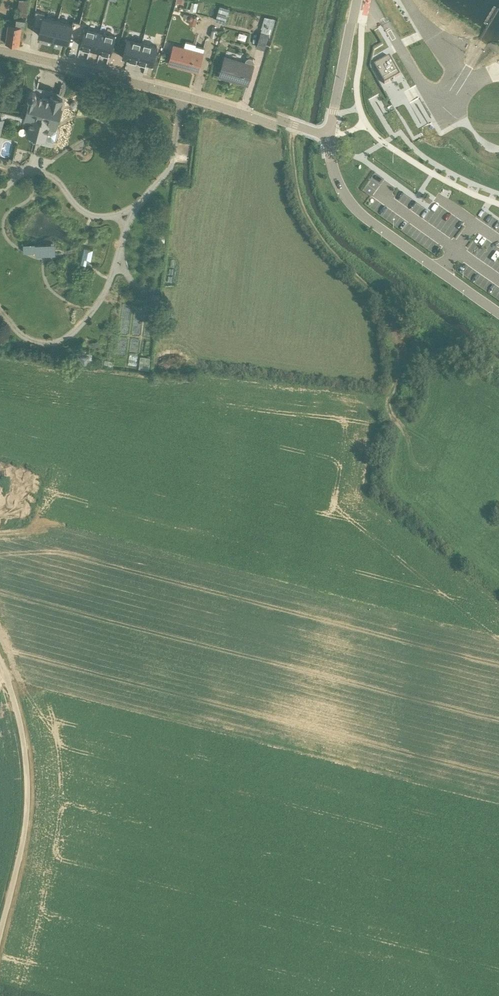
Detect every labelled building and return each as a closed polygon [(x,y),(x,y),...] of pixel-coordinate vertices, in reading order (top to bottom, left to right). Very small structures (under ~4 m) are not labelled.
[(27,0),(18,0),(17,7),(14,7),(13,16),(6,15),(5,17),(0,17),(0,18),(0,36),(19,38),(21,29),(23,29),(27,0)] [(229,5),(219,2),(215,17),(224,20),(224,19),(229,5)] [(58,13),(44,9),(39,27),(54,31),(58,13)] [(184,9),(183,13),(187,14),(188,16),(190,16),(189,19),(194,21),(196,14),(193,13),(192,11),(190,10),(184,9)] [(73,16),(58,13),(54,31),(68,35),(73,16)] [(261,26),(255,44),(263,47),(268,31),(268,30),(270,30),(275,16),(264,13),(260,25),(261,26)] [(100,23),(85,19),(80,39),(95,42),(100,23)] [(116,27),(100,23),(95,42),(111,46),(116,27)] [(144,35),(128,31),(123,50),(139,54),(144,35)] [(159,38),(144,35),(139,54),(155,57),(159,38)] [(198,66),(204,44),(195,41),(196,40),(185,37),(184,42),(173,39),(169,56),(168,59),(181,62),(198,66)] [(225,51),(219,71),(231,75),(247,80),(254,58),(253,55),(248,54),(246,55),(245,58),(225,51)] [(389,59),(373,68),(384,87),(400,78),(389,59)] [(36,86),(33,85),(32,85),(30,85),(29,87),(23,114),(23,115),(29,116),(26,128),(27,128),(32,130),(31,132),(33,135),(51,139),(52,139),(53,135),(55,133),(57,125),(56,123),(63,92),(51,89),(50,89),(49,92),(37,89),(36,86)] [(46,237),(34,238),(34,246),(43,246),(43,249),(46,249),(46,245),(54,245),(54,237),(46,237)] [(93,243),(84,241),(80,257),(85,258),(87,252),(90,253),(93,243)] [(151,288),(150,299),(159,300),(160,289),(157,288),(151,288)] [(140,351),(138,364),(148,365),(150,352),(140,351)]
